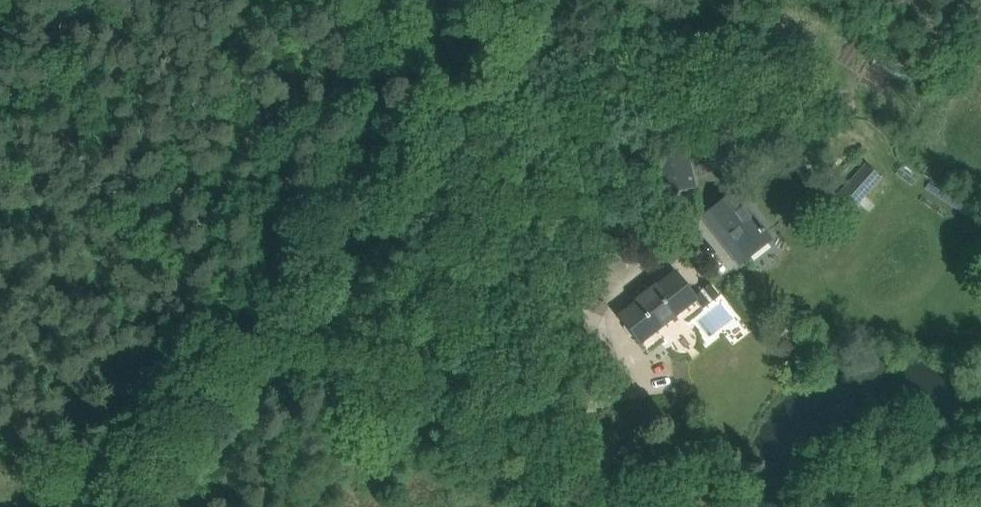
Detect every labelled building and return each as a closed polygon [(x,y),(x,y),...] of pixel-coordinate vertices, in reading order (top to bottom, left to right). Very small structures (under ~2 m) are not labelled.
[(694,184),(686,153),(655,160),(662,191),(694,184)] [(850,181),(837,196),(839,197),(848,206),(853,210),(866,195),(850,181)] [(704,216),(740,263),(770,240),(733,192),(704,216)] [(620,317),(640,341),(694,298),(688,289),(676,273),(658,287),(656,284),(655,285),(654,283),(635,298),(636,299),(635,300),(638,303),(620,317)] [(695,298),(703,309),(722,295),(714,284),(695,298)] [(578,317),(598,326),(604,313),(584,304),(578,317)]
